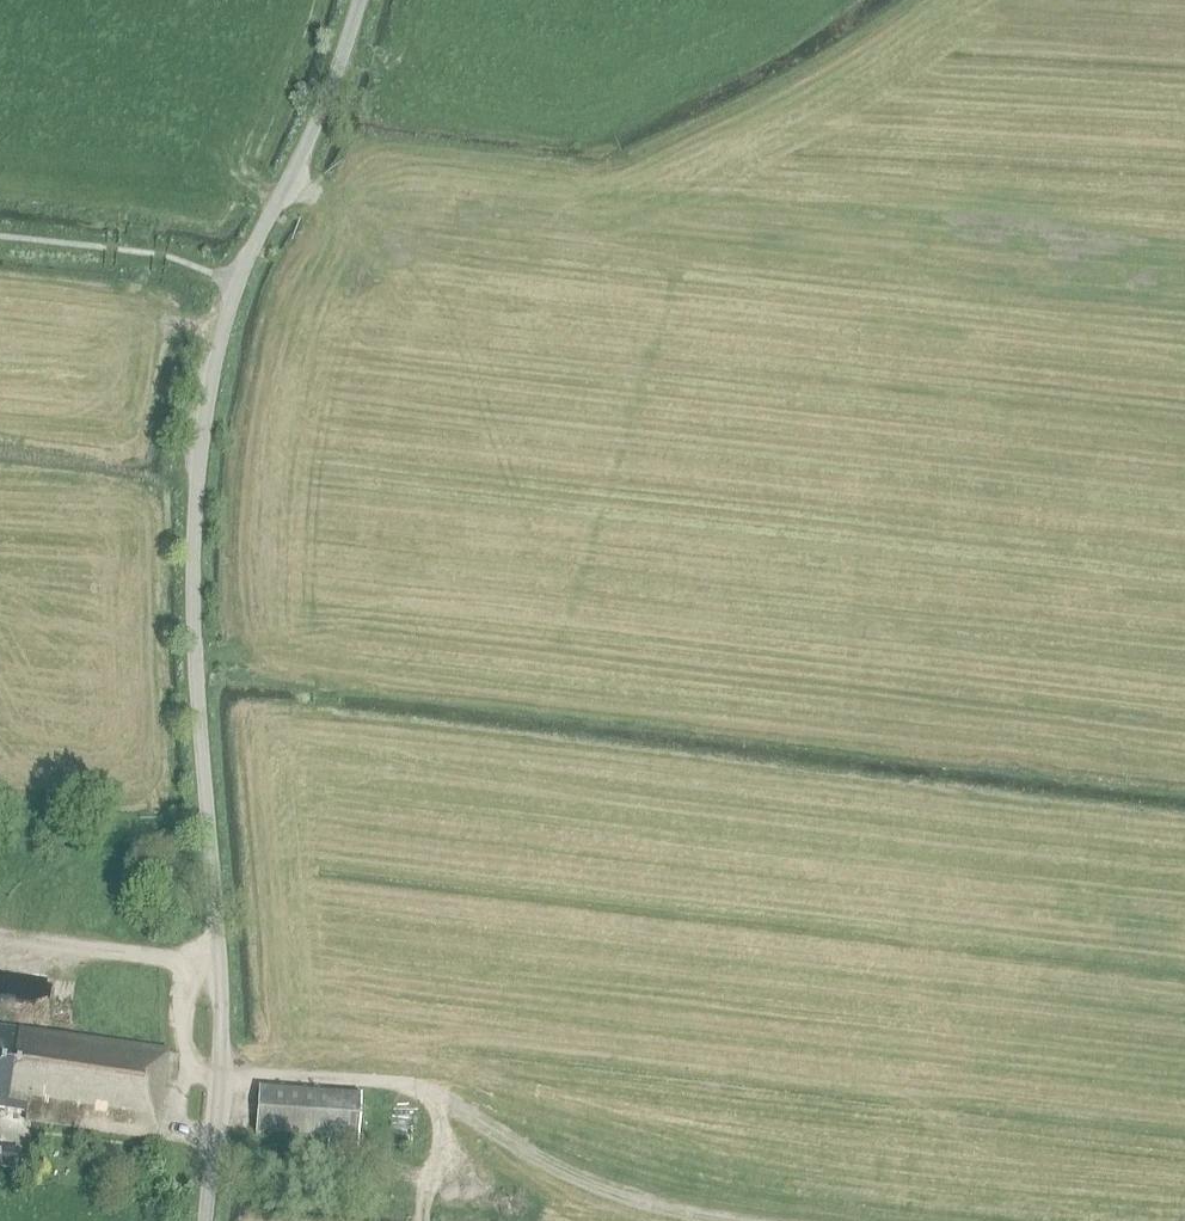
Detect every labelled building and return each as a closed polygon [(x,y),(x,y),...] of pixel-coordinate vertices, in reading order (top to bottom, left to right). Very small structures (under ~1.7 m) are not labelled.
[(26,1115),(25,1122),(154,1140),(166,1052),(0,1028),(0,1111),(26,1115)] [(360,1097),(258,1091),(255,1136),(328,1141),(327,1158),(356,1160),(360,1097)] [(18,1151),(0,1148),(0,1168),(15,1170),(18,1151)]
